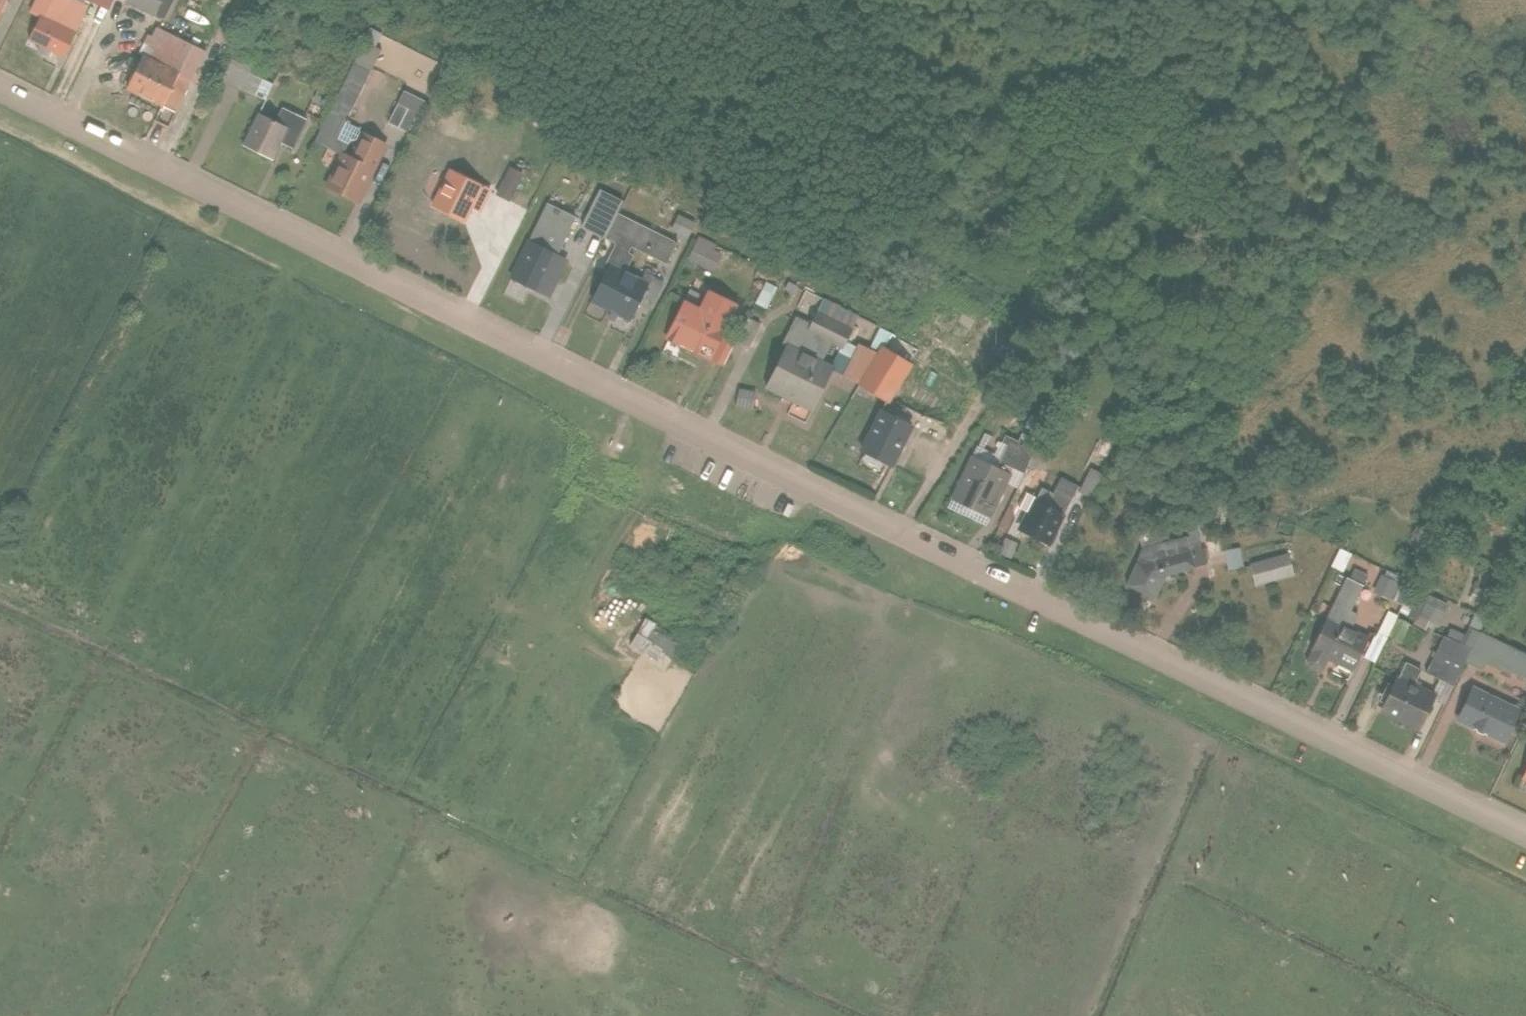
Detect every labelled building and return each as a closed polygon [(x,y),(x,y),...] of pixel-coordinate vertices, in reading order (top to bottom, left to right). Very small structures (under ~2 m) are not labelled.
[(0,21),(11,0),(0,0),(0,21)] [(67,59),(93,7),(79,0),(54,0),(33,41),(67,59)] [(115,9),(120,0),(98,0),(115,9)] [(157,13),(164,0),(131,0),(157,13)] [(127,94),(176,119),(210,54),(161,29),(127,94)] [(325,188),(357,204),(389,142),(353,124),(383,65),(359,53),(313,143),(340,157),(325,188)] [(218,80),(262,103),(273,82),(228,60),(218,80)] [(400,89),(388,123),(412,131),(424,97),(400,89)] [(281,145),(293,151),(311,115),(292,105),(283,122),(264,113),(245,149),(272,162),(281,145)] [(498,194),(514,201),(526,175),(510,168),(498,194)] [(433,207),(472,227),(493,186),(473,175),(470,181),(451,171),(433,207)] [(605,228),(667,260),(682,229),(621,197),(605,228)] [(533,235),(561,249),(575,221),(548,207),(533,235)] [(685,256),(714,270),(727,243),(699,229),(685,256)] [(516,275),(548,292),(565,259),(532,242),(516,275)] [(589,297),(637,322),(654,288),(606,264),(589,297)] [(662,337),(706,360),(734,306),(690,283),(662,337)] [(841,356),(857,323),(807,297),(790,330),(841,356)] [(757,390),(806,415),(832,365),(783,340),(757,390)] [(914,422),(889,409),(912,365),(876,347),(850,397),(867,406),(849,443),(893,465),(914,422)] [(999,463),(1023,475),(1033,454),(1010,442),(999,463)] [(957,506),(993,525),(1016,481),(979,463),(957,506)] [(1096,496),(1101,470),(1086,467),(1081,493),(1096,496)] [(1023,532),(1052,546),(1079,492),(1050,478),(1023,532)] [(1123,583),(1154,598),(1165,577),(1189,571),(1183,539),(1141,548),(1123,583)] [(1226,549),(1230,567),(1244,564),(1240,546),(1226,549)] [(1343,569),(1350,553),(1339,548),(1332,565),(1343,569)] [(1247,562),(1253,586),(1295,575),(1289,552),(1247,562)] [(1349,576),(1372,584),(1378,565),(1355,557),(1349,576)] [(1380,573),(1373,591),(1392,598),(1399,581),(1380,573)] [(1438,630),(1450,603),(1423,591),(1412,618),(1438,630)] [(654,630),(657,622),(642,615),(628,645),(669,663),(679,641),(654,630)] [(1305,663),(1348,685),(1368,646),(1325,624),(1305,663)] [(1525,688),(1525,659),(1488,640),(1476,663),(1525,688)] [(1374,713),(1416,734),(1435,696),(1392,675),(1374,713)] [(1455,724),(1503,748),(1520,713),(1472,690),(1455,724)] [(1525,786),(1525,761),(1516,781),(1525,786)]
